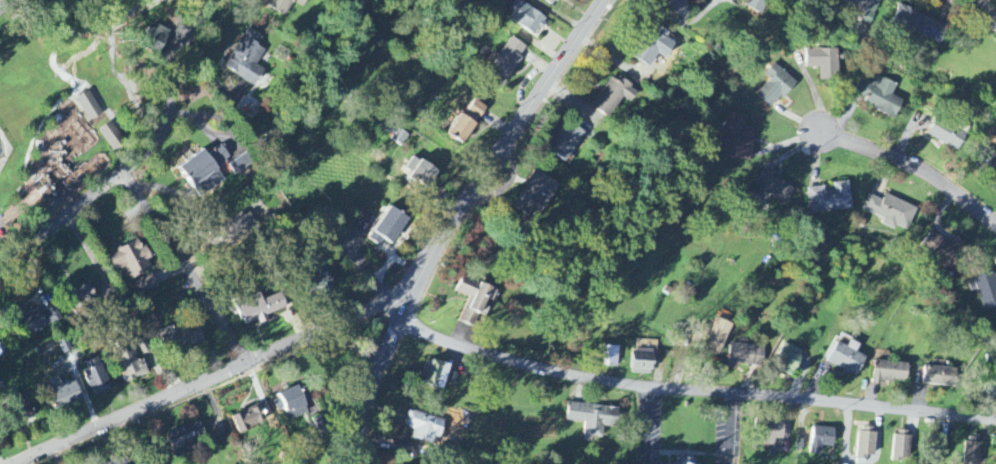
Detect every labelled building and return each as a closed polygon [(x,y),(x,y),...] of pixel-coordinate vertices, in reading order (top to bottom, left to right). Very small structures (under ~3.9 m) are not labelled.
[(268,7),(286,18),(295,2),(304,8),(308,0),(272,0),(268,7)] [(667,10),(685,21),(692,9),(686,5),(689,0),(673,0),(667,10)] [(761,16),(769,0),(750,0),(746,8),(761,16)] [(867,14),(874,0),(841,0),(867,14)] [(547,20),(519,1),(508,19),(535,37),(547,20)] [(947,26),(897,7),(890,26),(940,45),(947,26)] [(142,51),(163,56),(169,31),(148,26),(142,51)] [(663,60),(671,47),(664,43),(670,35),(659,27),(637,61),(649,69),(658,56),(663,60)] [(263,38),(248,29),(225,69),(255,87),(265,71),(257,66),(266,52),(258,47),(263,38)] [(528,50),(512,39),(486,77),(502,88),(528,50)] [(837,50),(806,51),(806,69),(819,68),(819,82),(838,82),(837,50)] [(765,75),(771,80),(756,97),(772,110),(796,83),(775,64),(765,75)] [(903,102),(892,96),(896,86),(877,77),(871,87),(865,84),(859,96),(865,99),(862,104),(894,120),(903,102)] [(623,99),(630,104),(638,92),(620,80),(618,84),(611,79),(591,108),(609,119),(623,99)] [(77,99),(89,123),(102,116),(91,93),(77,99)] [(480,122),(487,108),(472,101),(465,116),(480,122)] [(747,129),(747,116),(727,115),(725,160),(752,161),(754,129),(747,129)] [(477,126),(461,116),(448,137),(463,146),(477,126)] [(966,134),(935,121),(928,138),(958,151),(966,134)] [(114,154),(127,146),(112,123),(99,131),(114,154)] [(548,152),(565,164),(585,134),(568,123),(548,152)] [(404,146),(410,136),(393,126),(387,137),(404,146)] [(225,181),(217,169),(231,160),(222,147),(208,157),(205,152),(179,169),(199,199),(225,181)] [(985,149),(974,169),(995,181),(995,155),(985,149)] [(406,171),(413,175),(410,181),(429,192),(439,172),(412,158),(406,171)] [(753,189),(786,206),(796,186),(764,169),(753,189)] [(513,208),(537,222),(559,186),(535,171),(513,208)] [(30,197),(19,206),(29,217),(57,193),(43,178),(35,185),(32,182),(23,189),(30,197)] [(807,189),(809,213),(852,211),(850,183),(834,184),(834,192),(825,193),(825,188),(807,189)] [(908,231),(917,208),(885,195),(882,201),(869,196),(862,212),(908,231)] [(409,219),(390,208),(375,234),(394,245),(409,219)] [(224,225),(233,242),(258,229),(249,212),(224,225)] [(379,247),(384,240),(373,232),(368,240),(379,247)] [(952,246),(932,232),(919,252),(955,275),(972,248),(957,238),(952,246)] [(129,282),(152,270),(147,261),(150,259),(139,239),(108,255),(115,270),(121,267),(129,282)] [(984,314),(995,310),(995,279),(994,273),(973,279),(984,314)] [(135,282),(142,296),(159,288),(152,274),(135,282)] [(460,323),(474,328),(478,315),(485,318),(490,305),(492,306),(497,290),(462,278),(456,294),(468,298),(460,323)] [(72,310),(96,303),(91,285),(67,292),(72,310)] [(267,317),(287,308),(281,294),(263,302),(260,294),(235,305),(244,327),(258,321),(260,326),(269,322),(267,317)] [(21,340),(61,322),(54,306),(40,312),(39,310),(13,321),(21,340)] [(700,349),(719,357),(733,325),(714,317),(700,349)] [(164,335),(170,354),(204,343),(198,324),(164,335)] [(150,352),(144,338),(136,341),(142,356),(150,352)] [(867,358),(857,353),(860,345),(851,341),(848,348),(837,343),(827,364),(858,378),(867,358)] [(730,365),(763,366),(764,347),(731,346),(730,365)] [(777,371),(794,378),(804,352),(787,346),(777,371)] [(117,352),(124,383),(148,377),(144,360),(137,362),(134,347),(117,352)] [(618,368),(619,347),(598,347),(598,367),(618,368)] [(632,351),(632,375),(653,376),(653,351),(632,351)] [(110,391),(100,358),(86,362),(88,371),(84,372),(92,397),(110,391)] [(427,359),(422,373),(428,375),(424,385),(442,391),(450,367),(427,359)] [(874,383),(908,384),(909,363),(875,362),(874,383)] [(956,369),(924,368),(924,386),(956,387),(956,369)] [(459,375),(450,372),(445,384),(454,387),(459,375)] [(991,376),(990,384),(985,383),(983,395),(995,396),(995,376),(991,376)] [(48,391),(56,411),(83,401),(75,381),(48,391)] [(12,403),(20,423),(35,417),(27,397),(12,403)] [(602,438),(603,427),(617,428),(619,409),(568,404),(567,422),(585,424),(584,437),(602,438)] [(267,424),(261,407),(233,415),(239,433),(267,424)] [(445,421),(409,412),(405,428),(415,430),(412,440),(434,446),(435,439),(446,441),(448,431),(443,430),(445,421)] [(775,447),(775,440),(784,440),(785,422),(762,421),(761,446),(775,447)] [(206,439),(201,422),(167,434),(176,460),(197,452),(194,443),(206,439)] [(834,429),(812,428),(811,456),(822,456),(822,447),(834,448),(834,429)] [(875,459),(876,429),(859,428),(858,459),(875,459)] [(893,461),(910,462),(911,432),(895,431),(893,461)] [(982,439),(966,438),(966,463),(981,463),(982,439)]
